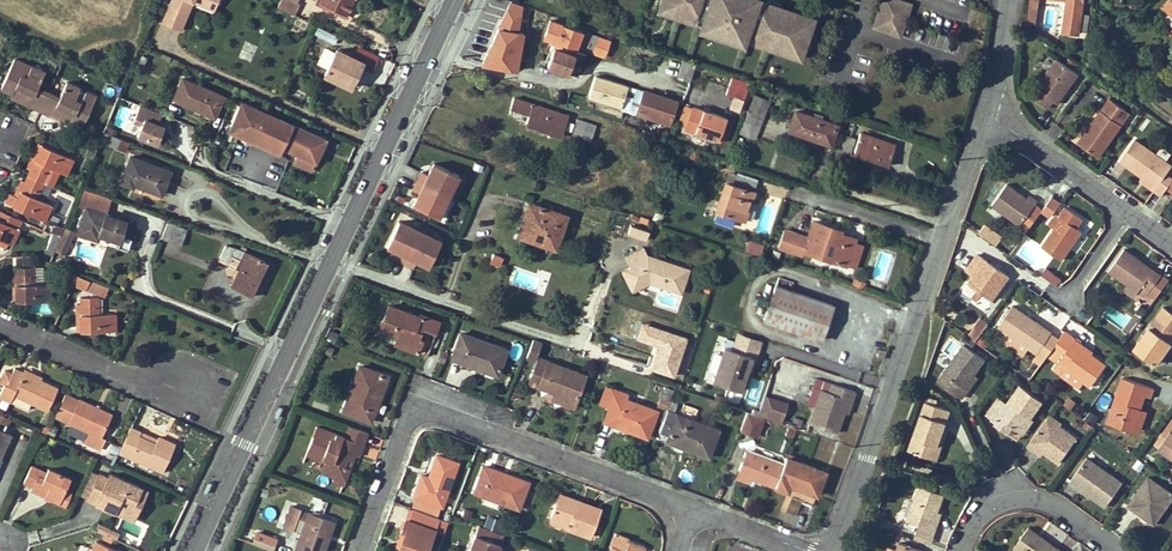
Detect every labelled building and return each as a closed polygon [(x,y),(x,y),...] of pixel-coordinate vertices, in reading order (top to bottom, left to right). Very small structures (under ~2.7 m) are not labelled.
[(161,22),(180,30),(192,1),(192,0),(170,0),(161,22)] [(216,3),(209,0),(192,0),(192,1),(213,9),(216,3)] [(291,0),(280,0),(277,6),(291,13),(296,2),(291,0)] [(346,15),(353,0),(320,0),(319,2),(346,15)] [(791,46),(800,49),(808,25),(799,22),(802,14),(792,11),(791,12),(776,7),(775,8),(769,5),(770,4),(764,2),(759,0),(662,0),(659,7),(670,11),(670,13),(681,17),(681,15),(686,16),(685,19),(700,24),(699,26),(712,30),(712,33),(729,38),(730,36),(743,40),(745,38),(757,43),(758,40),(763,42),(763,44),(779,49),(778,51),(788,54),(791,46)] [(871,27),(899,36),(904,22),(905,17),(910,4),(897,0),(880,0),(871,27)] [(1039,0),(1028,0),(1024,22),(1035,24),(1039,0)] [(1079,33),(1083,0),(1068,0),(1063,31),(1079,33)] [(468,37),(495,47),(496,42),(500,23),(476,14),(468,37)] [(493,65),(517,70),(523,32),(511,30),(513,19),(501,17),(500,23),(496,42),(498,42),(493,65)] [(576,50),(578,46),(604,55),(607,49),(630,56),(633,49),(550,21),(545,37),(557,41),(548,66),(577,75),(585,53),(576,50)] [(333,44),(337,34),(316,27),(312,36),(333,44)] [(319,60),(326,63),(332,49),(324,46),(319,60)] [(336,49),(324,74),(349,86),(361,61),(336,49)] [(146,57),(142,55),(136,66),(141,68),(146,57)] [(20,73),(25,63),(14,58),(1,87),(12,93),(16,85),(21,88),(16,98),(40,110),(48,93),(37,88),(45,71),(31,64),(31,65),(26,76),(20,73)] [(696,65),(683,60),(678,75),(691,79),(696,65)] [(1058,105),(1079,75),(1057,61),(1031,97),(1049,108),(1053,102),(1058,105)] [(31,65),(25,63),(20,73),(26,76),(31,65)] [(589,95),(589,96),(621,107),(627,86),(596,76),(589,95)] [(751,83),(733,77),(727,93),(744,100),(751,83)] [(182,78),(173,98),(214,117),(223,96),(182,78)] [(69,111),(74,114),(71,120),(82,125),(96,95),(85,90),(85,91),(80,89),(80,87),(67,81),(59,98),(48,93),(40,110),(64,122),(69,111)] [(10,96),(16,98),(21,88),(16,85),(12,93),(10,96)] [(669,124),(677,101),(644,90),(637,113),(669,124)] [(764,98),(754,94),(740,133),(755,138),(763,117),(758,114),(764,98)] [(549,132),(561,136),(568,116),(514,98),(510,109),(529,115),(526,123),(550,130),(549,132)] [(764,98),(758,114),(763,117),(769,101),(764,98)] [(1081,144),(1099,158),(1130,114),(1110,98),(1090,126),(1092,129),(1081,144)] [(270,140),(280,119),(270,114),(268,118),(261,114),(250,109),(252,106),(241,101),(231,121),(240,125),(242,130),(248,128),(254,131),(256,137),(261,135),(270,140)] [(265,107),(254,102),(252,106),(250,109),(261,114),(265,107)] [(132,134),(156,143),(163,124),(157,122),(160,113),(143,106),(132,134)] [(272,110),(265,107),(261,114),(268,118),(270,114),(272,110)] [(718,139),(726,118),(693,107),(685,129),(718,139)] [(69,124),(71,120),(74,114),(69,111),(64,122),(69,124)] [(796,111),(789,130),(831,145),(838,125),(822,119),(823,116),(815,113),(814,117),(796,111)] [(297,153),(293,162),(309,169),(313,162),(314,162),(325,139),(280,118),(270,140),(269,140),(267,146),(279,152),(282,146),(297,153)] [(578,119),(573,134),(591,140),(596,125),(578,119)] [(108,133),(117,137),(121,126),(113,123),(108,133)] [(618,137),(625,140),(628,131),(606,123),(601,139),(615,143),(618,137)] [(1078,142),(1081,144),(1092,129),(1090,126),(1078,142)] [(238,131),(243,145),(258,141),(256,137),(254,131),(248,128),(242,130),(238,131)] [(124,149),(128,141),(117,137),(108,133),(105,132),(102,141),(124,149)] [(889,166),(896,144),(861,132),(855,151),(866,155),(866,158),(889,166)] [(841,150),(838,159),(850,163),(853,154),(850,152),(855,139),(846,136),(841,150)] [(1142,176),(1157,186),(1154,191),(1161,196),(1167,189),(1171,181),(1171,180),(1165,175),(1171,165),(1136,140),(1120,161),(1142,176)] [(35,152),(38,153),(43,144),(39,142),(35,152)] [(97,144),(91,142),(88,148),(94,151),(97,144)] [(73,158),(43,144),(38,153),(35,152),(28,167),(31,169),(28,175),(43,182),(52,186),(59,171),(65,174),(73,158)] [(94,151),(88,148),(85,154),(91,157),(94,151)] [(161,194),(169,171),(130,157),(120,182),(132,187),(134,183),(161,194)] [(216,161),(214,167),(232,174),(236,164),(222,159),(220,162),(216,161)] [(460,172),(435,160),(429,172),(424,169),(415,188),(420,190),(415,202),(440,214),(460,172)] [(214,167),(211,174),(215,175),(214,177),(228,183),(232,174),(214,167)] [(723,212),(735,217),(745,220),(746,218),(751,202),(754,191),(753,191),(756,182),(736,175),(736,177),(727,174),(716,210),(717,210),(723,212)] [(36,189),(39,190),(43,182),(28,175),(25,181),(22,180),(17,189),(21,191),(17,197),(15,196),(8,193),(5,201),(45,221),(52,204),(36,197),(33,195),(36,189)] [(1154,191),(1157,186),(1142,176),(1139,181),(1154,191)] [(213,186),(217,187),(219,182),(208,178),(205,184),(213,187),(213,186)] [(1007,184),(992,205),(1028,230),(1042,211),(1034,206),(1037,201),(1030,196),(1029,198),(1007,184)] [(119,241),(121,237),(131,240),(136,225),(105,213),(110,199),(84,191),(79,206),(86,208),(78,233),(98,240),(99,234),(119,241)] [(1060,203),(1052,197),(1042,211),(1050,217),(1060,203)] [(55,213),(65,216),(70,201),(60,198),(55,213)] [(746,218),(753,221),(758,205),(751,202),(746,218)] [(530,203),(527,214),(529,215),(523,233),(542,239),(541,243),(556,247),(567,215),(530,203)] [(1082,231),(1077,228),(1083,219),(1065,206),(1059,214),(1063,217),(1055,228),(1039,250),(1046,256),(1049,251),(1062,260),(1072,246),(1082,231)] [(6,242),(11,245),(19,229),(17,228),(21,220),(0,210),(0,239),(6,242)] [(723,212),(717,210),(714,219),(732,225),(735,217),(723,212)] [(1055,228),(1063,217),(1059,214),(1056,212),(1048,223),(1055,228)] [(636,213),(633,219),(646,225),(649,219),(636,213)] [(159,218),(153,235),(175,243),(179,235),(176,233),(179,226),(159,218)] [(442,240),(400,220),(388,245),(399,251),(397,257),(415,265),(418,260),(430,265),(442,240)] [(847,266),(856,238),(834,230),(835,228),(814,221),(809,234),(804,251),(847,266)] [(628,233),(646,239),(650,228),(632,222),(628,233)] [(978,232),(996,244),(1003,234),(985,222),(978,232)] [(54,223),(51,231),(59,235),(62,227),(54,223)] [(798,231),(784,226),(778,243),(792,248),(798,231)] [(809,234),(798,231),(792,248),(804,251),(809,234)] [(1082,231),(1072,246),(1075,249),(1085,233),(1082,231)] [(131,240),(121,237),(119,241),(117,246),(127,249),(131,240)] [(255,285),(252,283),(263,260),(242,249),(225,244),(218,258),(227,262),(226,264),(238,270),(230,286),(250,296),(255,285)] [(622,272),(625,277),(629,275),(652,264),(653,260),(649,258),(643,247),(626,256),(631,267),(622,272)] [(1148,293),(1161,275),(1154,270),(1152,272),(1141,264),(1142,261),(1125,248),(1109,270),(1127,283),(1139,291),(1146,297),(1148,293)] [(491,253),(489,262),(499,265),(501,256),(491,253)] [(978,289),(993,299),(1009,276),(977,254),(967,270),(975,275),(969,283),(978,289)] [(263,260),(252,283),(255,285),(266,261),(263,260)] [(650,284),(682,294),(690,271),(653,260),(652,264),(629,275),(632,280),(635,279),(638,284),(645,287),(650,284)] [(1154,270),(1142,261),(1141,264),(1152,272),(1154,270)] [(12,284),(16,284),(17,301),(50,300),(49,283),(33,283),(33,266),(16,267),(16,273),(11,273),(12,284)] [(1057,286),(1062,278),(1045,267),(1040,274),(1057,286)] [(74,283),(85,289),(90,279),(77,274),(74,283)] [(1161,275),(1148,293),(1155,299),(1168,281),(1161,275)] [(971,298),(978,289),(969,283),(963,292),(971,298)] [(1122,291),(1134,298),(1139,291),(1127,283),(1122,291)] [(776,286),(764,320),(821,340),(833,305),(776,286)] [(76,321),(81,321),(81,331),(115,330),(114,313),(98,313),(94,313),(94,306),(98,306),(98,297),(80,297),(80,303),(76,303),(76,321)] [(27,303),(27,312),(46,312),(46,303),(27,303)] [(434,332),(438,321),(419,314),(418,316),(389,305),(380,328),(398,335),(395,343),(417,352),(423,339),(418,337),(421,328),(434,332)] [(1048,354),(1059,338),(1051,332),(1052,332),(1013,306),(998,327),(1045,358),(1048,354)] [(1165,351),(1171,342),(1171,311),(1165,306),(1150,328),(1134,350),(1156,365),(1165,351)] [(966,336),(984,347),(996,329),(978,318),(966,336)] [(1081,347),(1083,344),(1064,332),(1059,338),(1048,354),(1059,362),(1057,364),(1090,387),(1106,364),(1092,355),(1081,347)] [(497,375),(506,349),(461,333),(452,357),(497,375)] [(531,339),(526,357),(535,360),(540,341),(531,339)] [(736,390),(743,369),(747,356),(752,358),(754,349),(731,341),(728,349),(721,346),(709,381),(736,390)] [(963,343),(937,379),(962,398),(968,390),(964,387),(973,374),(984,360),(963,343)] [(1092,355),(1094,352),(1083,344),(1081,347),(1092,355)] [(884,358),(886,351),(880,350),(878,356),(884,358)] [(743,369),(747,371),(752,358),(747,356),(743,369)] [(585,375),(538,358),(529,383),(554,393),(553,394),(575,402),(585,375)] [(379,396),(387,376),(359,366),(346,401),(345,400),(342,410),(371,421),(374,411),(371,410),(377,395),(379,396)] [(0,396),(11,401),(14,394),(30,402),(47,409),(57,387),(41,380),(23,371),(14,367),(11,372),(4,368),(0,376),(0,382),(6,385),(0,396)] [(23,371),(41,380),(42,377),(25,368),(23,371)] [(964,387),(968,390),(977,377),(973,374),(964,387)] [(1140,408),(1144,395),(1151,398),(1154,388),(1123,378),(1107,423),(1132,431),(1140,408)] [(844,412),(849,399),(852,400),(855,392),(832,384),(829,391),(823,389),(810,424),(837,433),(844,412)] [(1043,401),(1020,385),(1015,393),(1037,408),(1043,401)] [(614,424),(646,437),(656,411),(625,399),(627,394),(616,390),(609,408),(619,412),(614,424)] [(70,395),(65,393),(54,416),(60,418),(70,395)] [(987,414),(997,422),(1000,418),(1012,426),(1018,430),(1027,416),(1031,418),(1037,408),(1015,393),(1008,402),(1000,396),(987,414)] [(30,402),(14,394),(11,401),(27,408),(30,402)] [(573,407),(575,402),(553,394),(552,398),(573,407)] [(100,436),(111,414),(95,406),(79,399),(70,395),(60,418),(68,422),(88,431),(84,441),(99,448),(104,438),(100,436)] [(664,409),(668,400),(661,397),(657,406),(664,409)] [(852,400),(849,399),(844,412),(848,414),(852,400)] [(669,400),(666,408),(673,411),(677,403),(669,400)] [(314,401),(312,408),(326,411),(328,404),(314,401)] [(98,402),(95,406),(111,414),(113,409),(98,402)] [(925,403),(907,451),(927,458),(931,447),(935,449),(942,429),(948,411),(936,407),(925,403)] [(277,406),(273,416),(277,418),(281,408),(277,406)] [(604,420),(614,424),(619,412),(609,408),(604,420)] [(1141,434),(1149,411),(1140,408),(1132,431),(1141,434)] [(666,410),(658,430),(670,434),(668,438),(682,444),(682,446),(709,456),(718,430),(666,410)] [(746,412),(740,429),(757,435),(763,419),(746,412)] [(1033,420),(1031,418),(1027,416),(1018,430),(1023,433),(1033,420)] [(1008,433),(1012,426),(1000,418),(997,422),(996,424),(1008,433)] [(1048,418),(1028,446),(1036,451),(1039,448),(1045,453),(1060,463),(1077,438),(1048,418)] [(11,434),(4,431),(7,423),(0,420),(0,457),(11,434)] [(1171,420),(1155,443),(1159,447),(1171,428),(1171,421),(1171,420)] [(40,428),(39,431),(46,434),(49,428),(45,426),(40,428)] [(157,436),(156,439),(154,443),(139,436),(141,431),(130,426),(119,451),(163,470),(175,444),(157,436)] [(367,434),(349,427),(344,439),(324,431),(320,438),(314,436),(309,448),(334,458),(328,474),(334,476),(344,480),(349,468),(344,465),(347,458),(342,456),(344,451),(354,455),(358,456),(367,434)] [(314,436),(320,438),(324,431),(318,428),(314,436)] [(1159,447),(1171,456),(1171,428),(1159,447)] [(935,449),(931,447),(927,458),(936,461),(947,430),(942,429),(935,449)] [(156,439),(141,431),(139,436),(154,443),(156,439)] [(322,472),(328,474),(334,458),(309,448),(307,454),(326,461),(322,472)] [(1039,448),(1036,451),(1043,456),(1045,453),(1039,448)] [(344,451),(342,456),(347,458),(352,460),(354,455),(344,451)] [(783,465),(746,452),(738,472),(756,478),(775,486),(783,465)] [(413,496),(415,497),(440,506),(441,506),(457,463),(437,455),(428,477),(421,475),(413,496)] [(801,501),(812,505),(817,493),(825,471),(786,456),(783,465),(775,486),(787,491),(790,484),(805,489),(801,501)] [(1087,457),(1067,483),(1076,490),(1079,486),(1089,494),(1104,505),(1121,481),(1087,457)] [(46,473),(31,466),(24,481),(33,485),(31,489),(59,501),(64,489),(69,478),(48,469),(46,473)] [(484,466),(474,491),(518,507),(528,482),(484,466)] [(756,478),(738,472),(736,476),(754,483),(756,478)] [(116,506),(130,511),(141,488),(109,474),(107,478),(99,474),(88,499),(114,511),(116,506)] [(343,485),(344,480),(334,476),(332,481),(343,485)] [(1148,476),(1128,505),(1136,510),(1138,506),(1143,509),(1140,514),(1154,523),(1171,498),(1171,493),(1148,476)] [(930,540),(934,530),(930,529),(936,513),(942,495),(919,486),(906,522),(918,527),(916,535),(930,540)] [(1079,486),(1076,490),(1086,497),(1089,494),(1079,486)] [(130,511),(116,506),(114,511),(133,519),(147,490),(141,488),(130,511)] [(71,492),(64,489),(59,501),(66,505),(71,492)] [(567,528),(590,536),(601,510),(590,506),(589,508),(579,504),(579,502),(558,494),(550,516),(568,523),(567,528)] [(437,515),(440,506),(415,497),(411,505),(437,515)] [(307,519),(302,532),(296,548),(304,550),(323,550),(328,537),(324,536),(330,520),(310,512),(309,513),(300,510),(301,509),(291,505),(284,525),(293,529),(298,516),(307,519)] [(439,517),(437,517),(414,508),(410,520),(407,518),(405,518),(401,530),(404,532),(397,550),(426,550),(435,527),(439,517)] [(936,513),(930,529),(934,530),(940,514),(936,513)] [(487,514),(483,525),(499,531),(503,520),(487,514)] [(293,529),(302,532),(307,519),(298,516),(293,529)] [(567,528),(568,523),(550,516),(549,521),(567,528)] [(439,517),(435,527),(445,531),(449,521),(439,517)] [(330,520),(324,536),(328,537),(334,522),(330,520)] [(469,550),(498,550),(504,534),(479,524),(469,550)] [(1040,535),(1038,538),(1035,535),(1037,532),(1026,525),(1012,545),(1020,550),(1064,550),(1040,535)] [(105,534),(117,539),(119,534),(107,529),(105,534)] [(255,529),(251,543),(272,550),(276,536),(255,529)] [(610,546),(613,547),(623,550),(626,540),(627,537),(615,533),(610,546)] [(118,550),(96,540),(91,550),(118,550)] [(645,546),(626,540),(623,550),(613,547),(611,550),(643,550),(645,546)]
